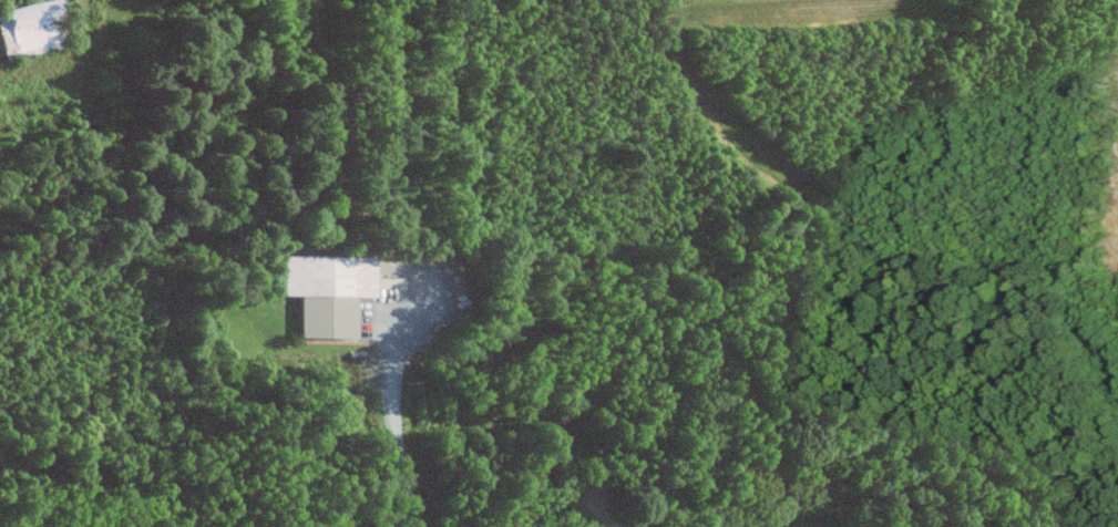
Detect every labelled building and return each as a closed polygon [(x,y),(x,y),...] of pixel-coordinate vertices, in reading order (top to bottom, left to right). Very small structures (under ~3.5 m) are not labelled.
[(4,60),(65,47),(55,0),(51,0),(0,10),(0,41),(4,60)] [(276,252),(276,296),(296,296),(296,337),(353,338),(353,296),(373,296),(373,254),(276,252)] [(407,277),(373,276),(373,286),(407,287),(407,277)]
